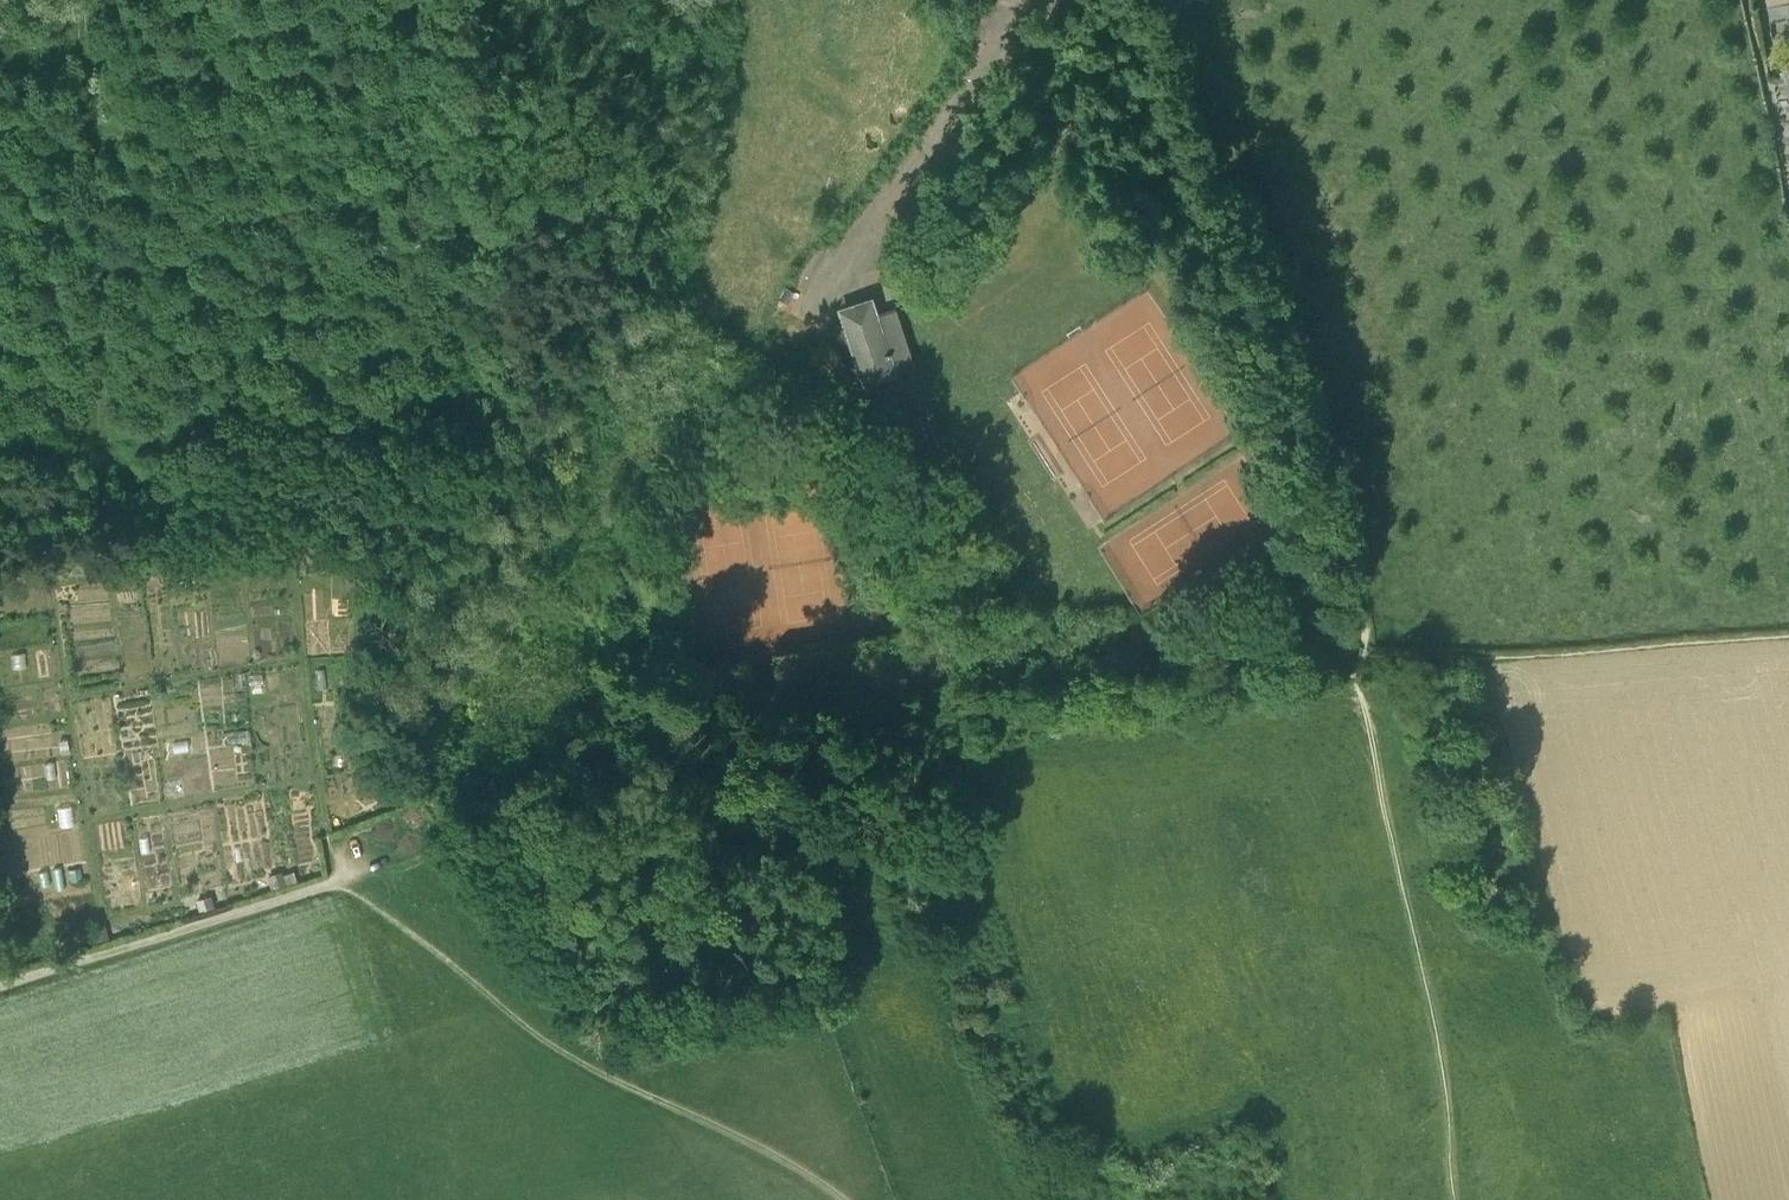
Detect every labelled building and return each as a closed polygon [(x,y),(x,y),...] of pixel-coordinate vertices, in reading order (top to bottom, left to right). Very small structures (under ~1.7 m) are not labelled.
[(897,370),(914,364),(896,308),(878,314),(877,311),(842,322),(842,323),(828,327),(849,390),(898,374),(897,370)] [(925,446),(919,448),(911,420),(901,424),(910,451),(912,450),(919,468),(932,464),(925,446)]
